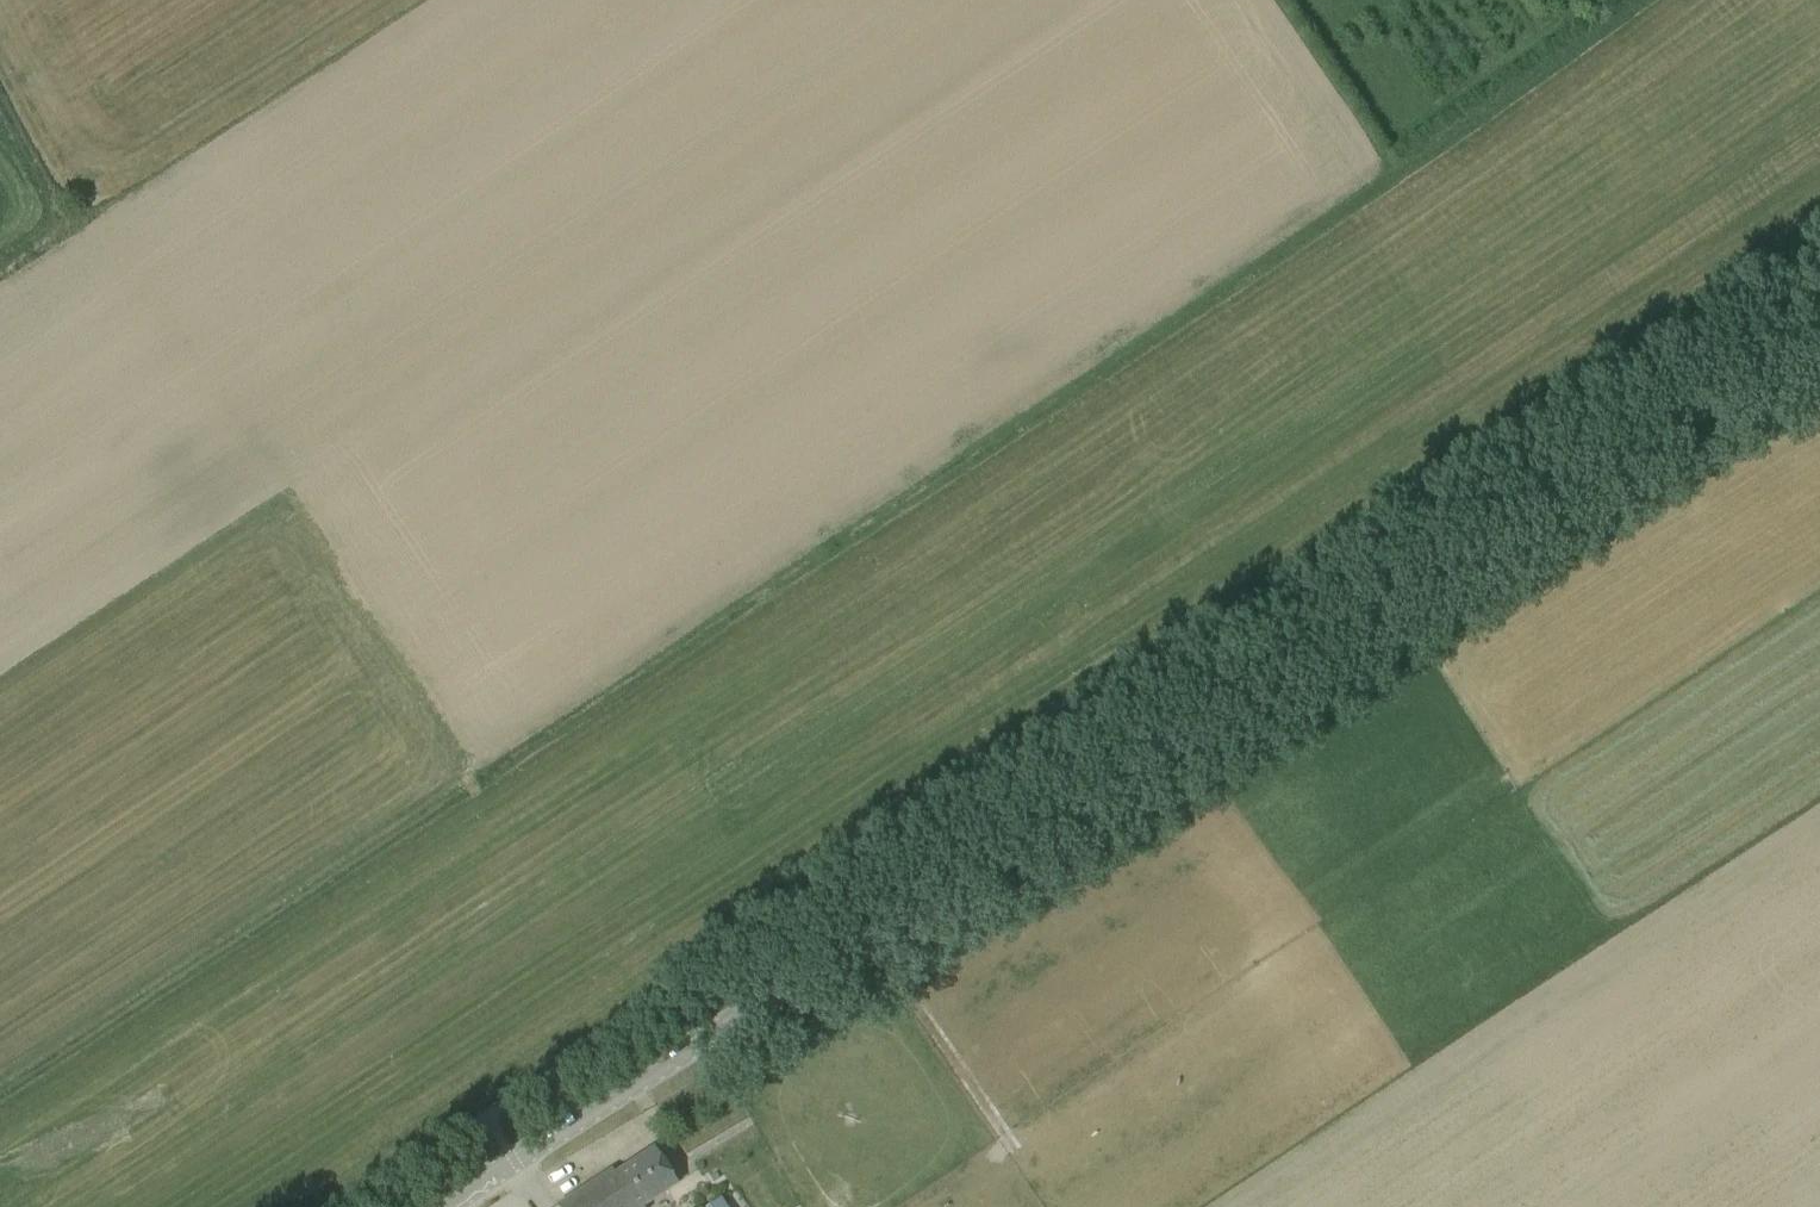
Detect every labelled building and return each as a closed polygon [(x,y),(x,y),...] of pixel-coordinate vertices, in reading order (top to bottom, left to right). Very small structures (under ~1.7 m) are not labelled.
[(645,1206),(679,1184),(655,1147),(630,1162),(628,1159),(559,1204),(561,1206),(646,1206),(645,1206)] [(706,1206),(729,1206),(722,1197),(706,1206)]
